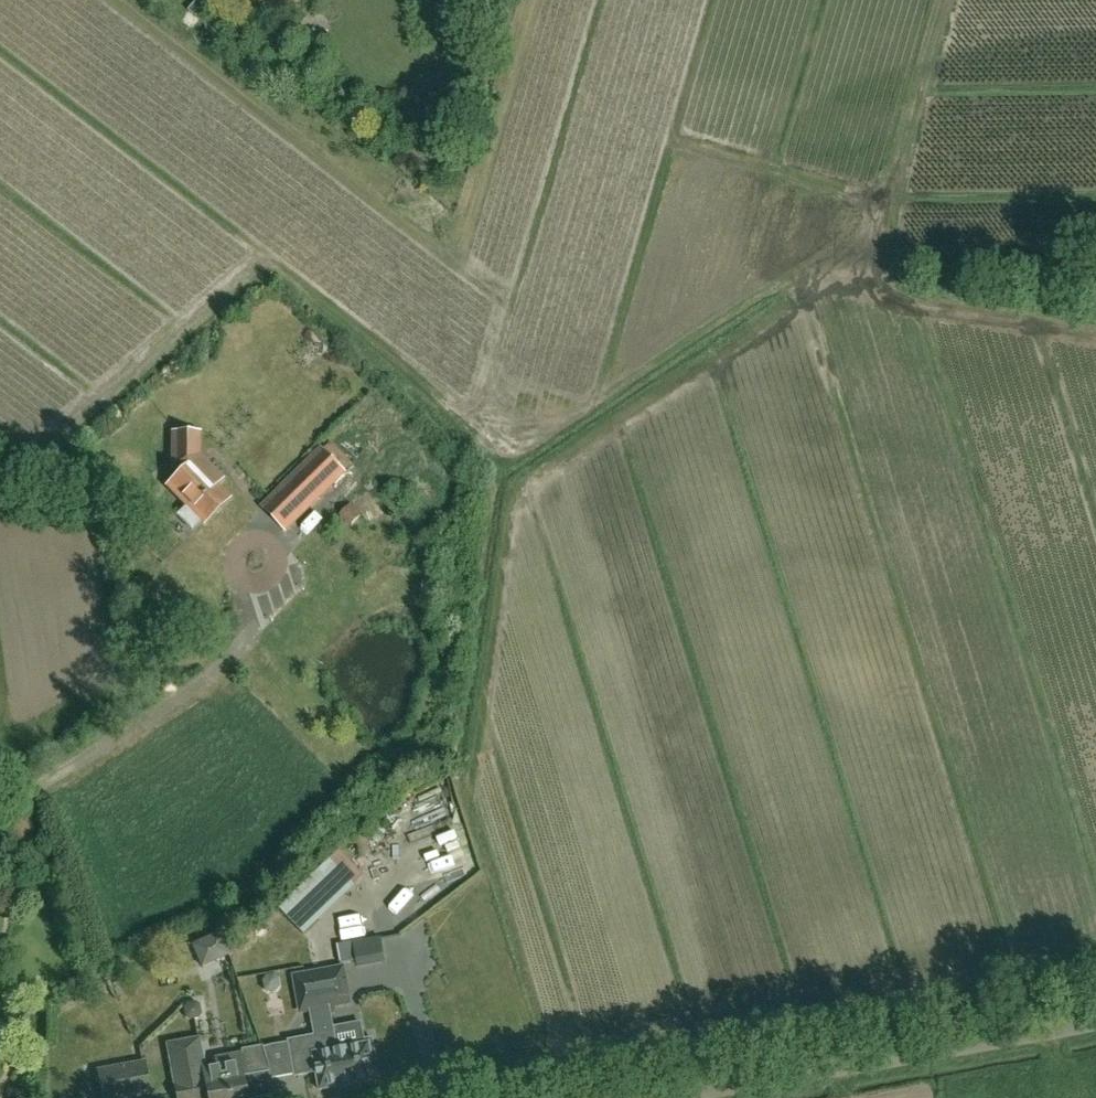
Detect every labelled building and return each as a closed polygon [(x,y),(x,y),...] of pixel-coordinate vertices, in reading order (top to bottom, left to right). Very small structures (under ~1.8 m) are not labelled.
[(229,498),(217,485),(224,479),(201,455),(201,432),(170,431),(170,466),(178,474),(169,484),(189,505),(177,517),(193,533),(229,498)] [(345,471),(323,449),(262,508),(283,531),(345,471)] [(357,507),(344,516),(352,528),(365,519),(357,507)] [(336,862),(284,911),(307,936),(369,878),(357,864),(347,874),(336,862)] [(220,933),(192,945),(202,967),(230,955),(220,933)] [(353,942),(337,945),(341,964),(357,961),(353,942)] [(303,1011),(351,1002),(344,965),(297,974),(303,1011)] [(363,1040),(365,1028),(338,1025),(336,1037),(363,1040)] [(289,1040),(290,1043),(296,1076),(298,1076),(298,1075),(318,1072),(321,1088),(320,1088),(320,1090),(377,1080),(377,1078),(376,1078),(373,1061),(377,1060),(374,1038),(337,1045),(336,1034),(336,1032),(289,1040)] [(204,1070),(199,1038),(169,1043),(176,1084),(175,1084),(177,1097),(208,1097),(209,1097),(204,1070)] [(204,1070),(209,1097),(208,1097),(246,1097),(242,1076),(269,1071),(261,1046),(241,1049),(241,1053),(216,1058),(218,1067),(204,1070)] [(150,1092),(145,1061),(98,1070),(103,1097),(116,1097),(150,1092)]
